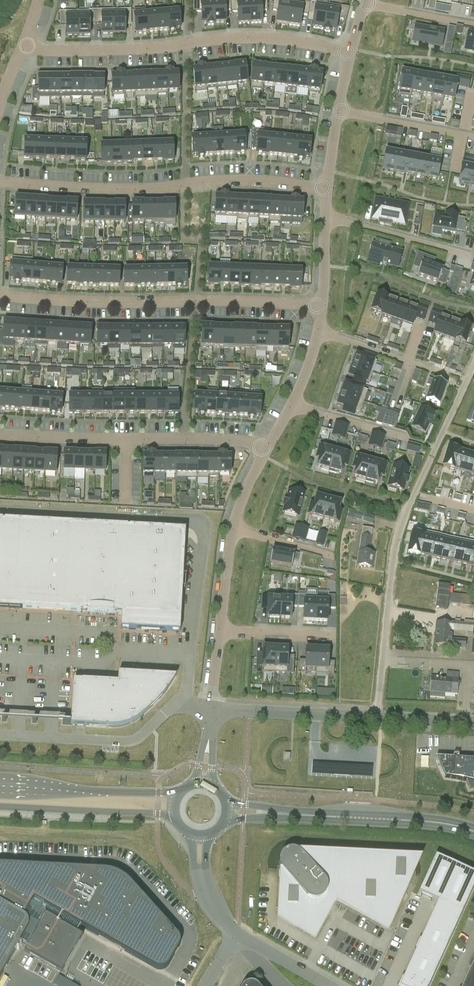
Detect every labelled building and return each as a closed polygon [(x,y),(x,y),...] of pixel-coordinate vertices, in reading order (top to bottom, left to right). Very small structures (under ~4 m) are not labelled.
[(213,3),(213,0),(193,0),(193,12),(201,12),(202,24),(207,24),(207,26),(214,25),(214,24),(213,3)] [(213,3),(214,24),(226,23),(225,11),(231,10),(231,0),(224,0),(224,3),(213,3)] [(231,10),(231,12),(238,12),(238,24),(250,24),(249,0),(231,0),(231,10)] [(250,24),(262,23),(261,11),(268,11),(267,0),(249,0),(250,24)] [(292,0),(289,0),(273,0),(272,10),(278,11),(276,23),(288,25),(292,0)] [(310,3),(292,0),(288,25),(300,27),(302,15),(308,16),(308,15),(310,3)] [(427,10),(434,11),(436,0),(429,0),(427,10)] [(324,30),(328,5),(310,2),(310,3),(308,15),(314,16),(312,28),(324,30)] [(324,30),(323,31),(331,32),(331,31),(336,31),(338,19),(345,20),(349,8),(328,5),(324,30)] [(146,12),(146,9),(134,10),(136,34),(148,33),(148,32),(146,12)] [(131,10),(113,11),(114,34),(125,34),(125,23),(131,23),(131,10)] [(89,12),(78,12),(78,36),(90,35),(90,24),(96,23),(95,11),(89,11),(89,12)] [(114,34),(113,11),(95,11),(96,23),(102,23),(102,34),(114,34)] [(157,11),(146,12),(148,32),(158,31),(157,13),(157,11)] [(179,11),(168,12),(169,30),(169,32),(175,32),(175,30),(180,29),(179,11)] [(78,36),(78,12),(60,13),(60,25),(66,25),(66,36),(78,36)] [(168,12),(157,13),(158,31),(169,30),(168,12)] [(421,24),(418,39),(441,44),(444,28),(421,24)] [(452,48),(453,39),(446,37),(445,46),(452,48)] [(237,84),(247,83),(245,64),(245,63),(234,64),(234,65),(235,65),(237,84)] [(265,67),(266,67),(266,66),(253,64),(251,88),(263,90),(263,85),(265,67)] [(234,65),(225,66),(227,88),(237,86),(237,85),(237,84),(235,66),(234,66),(234,65)] [(204,68),(205,68),(204,66),(198,67),(198,68),(198,69),(193,70),(195,89),(196,93),(205,92),(205,90),(207,90),(204,68)] [(227,88),(225,66),(215,67),(217,89),(227,88)] [(215,67),(205,68),(204,68),(207,90),(217,89),(215,67)] [(277,68),(266,67),(265,67),(263,85),(274,86),(277,68)] [(287,69),(277,68),(274,86),(286,87),(288,69),(287,69)] [(288,69),(286,87),(297,89),(299,70),(288,68),(287,69),(288,69)] [(299,70),(297,89),(308,90),(311,71),(310,71),(299,70)] [(308,90),(308,92),(320,94),(322,73),(317,73),(317,71),(310,70),(310,71),(311,71),(308,90)] [(168,92),(179,91),(178,73),(173,73),(173,71),(166,71),(166,73),(167,73),(168,92)] [(411,93),(414,74),(403,72),(401,78),(400,78),(399,84),(400,84),(398,95),(410,98),(411,93)] [(156,74),(156,73),(145,74),(146,98),(157,97),(157,95),(156,74)] [(166,73),(156,74),(157,95),(168,94),(168,92),(167,73),(166,73)] [(124,76),(124,75),(124,74),(117,74),(117,76),(112,76),(113,97),(125,96),(125,94),(124,94),(124,76)] [(135,75),(134,75),(135,93),(135,98),(146,98),(145,74),(135,74),(135,75)] [(414,74),(411,93),(421,95),(425,76),(414,74)] [(82,98),(82,75),(71,75),(71,76),(71,98),(82,98)] [(93,76),(82,75),(82,98),(93,98),(93,76)] [(134,75),(124,75),(124,76),(124,94),(125,94),(135,93),(134,75)] [(49,98),(49,76),(38,76),(38,98),(49,98)] [(60,76),(49,76),(49,98),(60,98),(60,76)] [(60,76),(60,98),(71,98),(71,76),(60,76)] [(104,76),(93,76),(93,98),(104,98),(104,76)] [(425,76),(421,95),(432,97),(436,78),(435,78),(425,76)] [(432,97),(431,101),(442,103),(443,99),(446,79),(435,77),(435,78),(436,78),(432,97)] [(446,79),(443,99),(454,101),(457,86),(468,88),(470,79),(457,77),(456,81),(446,79)] [(83,109),(83,117),(92,117),(92,109),(83,109)] [(270,131),(259,130),(252,130),(251,149),(256,150),(256,155),(267,156),(267,155),(267,154),(269,136),(270,136),(270,131)] [(235,154),(234,154),(234,155),(245,154),(244,134),(234,135),(235,154)] [(225,154),(223,135),(213,136),(214,155),(225,154)] [(235,154),(234,135),(223,135),(225,154),(234,154),(235,154)] [(213,136),(203,137),(204,156),(214,155),(213,136)] [(280,137),(279,137),(270,136),(269,136),(267,155),(278,156),(280,137)] [(204,156),(203,137),(192,137),(193,156),(198,156),(198,158),(205,158),(204,156)] [(290,138),(289,138),(280,137),(278,156),(288,157),(290,138)] [(300,139),(299,139),(290,138),(288,157),(297,158),(298,158),(300,139)] [(298,158),(297,158),(297,160),(303,161),(304,161),(304,159),(309,159),(311,140),(310,140),(300,139),(298,158)] [(34,159),(35,140),(25,140),(24,159),(34,159)] [(45,141),(35,140),(34,159),(45,160),(45,158),(45,141)] [(56,141),(45,141),(45,158),(55,159),(56,141)] [(66,141),(56,141),(55,159),(65,159),(66,141)] [(76,142),(66,141),(65,159),(75,159),(76,142)] [(75,159),(75,161),(86,161),(87,142),(76,142),(75,159)] [(162,143),(152,144),(153,161),(162,160),(163,160),(162,143)] [(163,160),(162,160),(162,161),(173,161),(173,143),(162,143),(163,160)] [(132,161),(132,144),(122,145),(122,163),(133,162),(133,161),(132,161)] [(142,144),(132,144),(132,161),(133,161),(143,161),(142,144)] [(152,144),(142,144),(143,161),(153,161),(152,144)] [(112,163),(111,145),(101,145),(101,163),(112,163)] [(122,163),(122,145),(111,145),(112,163),(122,163)] [(398,151),(386,149),(382,171),(394,173),(398,151)] [(409,153),(398,151),(394,173),(405,175),(405,174),(408,155),(409,155),(409,153)] [(419,157),(409,155),(408,155),(405,174),(415,176),(419,157)] [(430,155),(429,159),(426,178),(437,180),(442,157),(430,155)] [(419,157),(415,176),(426,178),(429,159),(419,157)] [(463,163),(459,184),(470,186),(473,165),(463,163)] [(227,197),(228,197),(228,195),(221,195),(221,197),(216,196),(215,217),(226,218),(227,197)] [(227,197),(226,218),(236,218),(237,218),(238,198),(228,197),(227,197)] [(248,197),(248,198),(249,198),(248,219),(259,220),(259,217),(260,198),(248,197)] [(25,217),(26,198),(16,198),(14,217),(25,217)] [(26,198),(25,217),(35,218),(36,199),(26,198)] [(237,218),(236,218),(236,221),(248,221),(248,219),(249,198),(248,198),(238,198),(237,218)] [(271,198),(260,198),(259,217),(269,218),(270,199),(271,199),(271,198)] [(292,200),(291,219),(302,219),(303,201),(298,201),(298,199),(292,198),(291,200),(292,200)] [(36,199),(35,218),(46,219),(47,201),(47,200),(36,199)] [(269,218),(269,222),(280,223),(280,218),(281,200),(271,199),(270,199),(269,218)] [(292,200),(291,200),(281,200),(280,218),(291,219),(292,200)] [(398,222),(402,204),(376,200),(372,218),(384,220),(383,224),(390,225),(390,221),(398,222)] [(47,201),(46,219),(55,219),(57,202),(47,201)] [(67,201),(66,202),(67,202),(66,220),(76,221),(78,202),(67,201)] [(57,202),(55,219),(66,220),(67,202),(66,202),(57,202)] [(143,203),(144,203),(144,202),(132,202),(132,224),(144,224),(144,221),(143,203)] [(164,223),(164,226),(175,226),(175,202),(163,202),(163,203),(164,203),(164,223)] [(94,222),(94,203),(83,203),(83,222),(94,222)] [(94,203),(94,222),(104,222),(104,204),(105,204),(105,203),(94,203)] [(114,204),(114,222),(125,222),(125,203),(114,203),(114,204)] [(154,203),(144,203),(143,203),(144,221),(153,221),(154,221),(154,203)] [(164,203),(163,203),(154,203),(154,221),(153,221),(153,224),(164,223),(164,203)] [(114,204),(105,204),(104,204),(104,222),(114,222),(114,204)] [(445,213),(445,216),(435,214),(433,227),(443,228),(442,231),(455,234),(455,231),(464,232),(465,223),(464,223),(464,219),(458,218),(458,215),(445,213)] [(368,262),(379,265),(379,263),(398,268),(402,253),(372,245),(368,262)] [(443,277),(445,271),(422,262),(417,276),(445,285),(448,279),(443,277)] [(20,281),(22,264),(11,263),(10,280),(14,281),(14,283),(20,283),(21,281),(20,281)] [(32,265),(22,264),(20,281),(21,281),(30,282),(32,265)] [(42,266),(32,265),(30,282),(40,283),(42,266)] [(52,267),(42,266),(40,283),(51,284),(52,267)] [(52,267),(51,284),(51,285),(61,286),(63,268),(52,267)] [(219,284),(220,267),(209,267),(208,285),(219,285),(219,284)] [(230,268),(220,267),(219,284),(229,285),(230,268)] [(78,285),(78,268),(67,268),(67,285),(77,285),(78,285)] [(78,285),(77,285),(77,286),(88,286),(88,268),(78,268),(78,285)] [(88,268),(88,286),(98,287),(98,286),(98,269),(88,268)] [(165,268),(155,269),(156,286),(166,286),(165,268)] [(176,285),(176,268),(165,268),(166,286),(175,285),(176,285)] [(186,268),(176,268),(176,285),(175,285),(175,287),(182,287),(182,285),(186,285),(186,268)] [(240,268),(230,268),(229,285),(239,285),(240,268)] [(239,285),(239,286),(250,286),(250,269),(240,268),(239,285)] [(109,269),(98,269),(98,286),(108,286),(109,269)] [(119,269),(109,269),(108,286),(119,287),(119,269)] [(135,286),(135,269),(124,269),(124,286),(135,286)] [(135,286),(135,287),(145,287),(145,269),(135,269),(135,286)] [(155,269),(145,269),(145,287),(156,287),(156,286),(155,269)] [(250,269),(250,286),(260,287),(260,286),(260,269),(250,269)] [(271,269),(260,269),(260,286),(270,286),(271,269)] [(271,269),(270,286),(280,287),(281,270),(271,269)] [(291,270),(281,270),(280,287),(290,287),(291,270)] [(290,287),(290,288),(301,288),(302,271),(291,270),(290,287)] [(388,298),(387,298),(377,294),(375,299),(373,299),(371,305),(373,306),(371,311),(381,315),(382,315),(388,298)] [(382,315),(381,315),(392,319),(398,300),(388,296),(387,298),(388,298),(382,315)] [(398,300),(392,319),(402,323),(409,304),(398,300)] [(418,307),(409,304),(402,323),(412,326),(415,318),(424,321),(428,307),(419,304),(418,307)] [(444,338),(451,319),(441,315),(442,312),(433,309),(428,322),(437,325),(433,334),(444,338)] [(461,322),(451,319),(444,338),(455,341),(454,341),(460,324),(461,324),(461,322)] [(14,341),(15,322),(4,321),(3,340),(14,341)] [(26,322),(15,322),(14,341),(25,342),(26,322)] [(26,322),(25,342),(35,342),(36,342),(37,323),(26,322)] [(36,342),(35,342),(35,346),(47,347),(47,343),(48,324),(37,323),(36,342)] [(59,325),(48,324),(47,343),(57,344),(59,325)] [(471,328),(461,324),(460,324),(454,341),(455,341),(465,344),(467,339),(469,340),(471,334),(469,333),(471,328)] [(69,325),(59,325),(57,344),(68,345),(69,325)] [(80,326),(69,325),(68,345),(79,345),(80,326)] [(91,327),(80,326),(79,345),(90,346),(91,327)] [(212,346),(213,328),(213,327),(202,326),(201,348),(213,348),(213,346),(212,346)] [(108,347),(108,327),(97,327),(97,347),(108,347)] [(108,347),(108,350),(120,350),(120,347),(119,347),(119,327),(108,327),(108,347)] [(130,347),(130,327),(119,327),(119,347),(120,347),(129,347),(130,347)] [(130,347),(129,347),(129,349),(140,349),(141,349),(141,327),(130,327),(130,347)] [(141,349),(140,349),(140,350),(152,350),(152,349),(152,327),(141,327),(141,349)] [(162,327),(152,327),(152,349),(163,349),(163,347),(162,347),(162,327)] [(173,327),(162,327),(162,347),(163,347),(173,347),(173,327)] [(184,327),(173,327),(173,347),(173,350),(184,350),(184,327)] [(245,328),(234,327),(234,328),(234,349),(245,349),(245,328)] [(224,328),(213,328),(212,346),(213,346),(223,346),(224,328)] [(224,328),(223,346),(223,348),(234,349),(234,328),(224,328)] [(257,328),(245,328),(245,349),(255,349),(256,329),(257,329),(257,328)] [(256,329),(255,349),(255,352),(267,352),(267,347),(266,347),(267,330),(257,329),(256,329)] [(278,330),(277,348),(277,353),(288,353),(289,329),(277,329),(277,330),(278,330)] [(278,330),(277,330),(267,330),(266,347),(267,347),(277,348),(278,330)] [(353,365),(373,372),(377,361),(374,360),(376,357),(365,353),(363,357),(357,354),(356,357),(354,356),(351,363),(353,363),(353,365)] [(401,371),(403,366),(396,363),(394,369),(401,371)] [(373,372),(353,365),(352,367),(350,366),(348,373),(349,374),(349,376),(354,378),(353,382),(364,386),(365,382),(369,384),(373,372)] [(417,384),(421,372),(415,370),(410,381),(417,384)] [(439,406),(447,385),(429,379),(426,385),(431,387),(425,401),(439,406)] [(352,385),(345,383),(344,385),(343,385),(340,392),(342,392),(341,394),(364,402),(368,391),(363,389),(364,386),(353,382),(352,385)] [(124,414),(124,395),(123,395),(123,390),(113,390),(113,391),(113,395),(113,414),(124,414)] [(123,390),(123,395),(124,395),(124,414),(135,414),(134,395),(135,395),(135,390),(123,390)] [(10,410),(11,392),(1,391),(0,401),(0,409),(10,410)] [(113,395),(113,391),(102,391),(102,395),(102,414),(113,414),(113,395)] [(228,396),(227,416),(238,416),(238,415),(239,392),(228,391),(228,392),(228,396)] [(21,393),(11,392),(10,410),(20,411),(20,410),(21,393)] [(156,392),(156,395),(156,414),(167,414),(167,395),(167,392),(156,392)] [(227,416),(228,396),(228,392),(218,392),(217,396),(216,414),(216,415),(227,416)] [(250,393),(239,392),(238,415),(248,416),(250,393)] [(31,393),(21,393),(20,410),(30,411),(31,393)] [(31,393),(30,411),(40,411),(41,394),(31,393)] [(248,416),(248,418),(255,419),(255,417),(260,417),(261,394),(250,393),(248,416)] [(41,394),(40,411),(50,412),(52,395),(41,394)] [(205,413),(206,395),(195,394),(194,412),(198,413),(198,415),(206,415),(206,413),(205,413)] [(364,402),(341,394),(341,396),(339,395),(336,402),(338,402),(337,405),(344,407),(343,411),(354,415),(355,411),(360,413),(364,402)] [(50,412),(50,414),(56,415),(57,413),(61,413),(62,396),(52,395),(50,412)] [(81,414),(80,395),(69,395),(69,414),(81,414)] [(91,395),(80,395),(81,414),(91,414),(91,395)] [(102,395),(91,395),(91,414),(102,414),(102,395)] [(145,395),(135,395),(134,395),(135,414),(145,414),(145,395)] [(156,395),(145,395),(145,414),(156,414),(156,395)] [(178,395),(167,395),(167,414),(178,414),(178,395)] [(217,396),(206,395),(205,413),(206,413),(216,414),(217,396)] [(387,410),(381,408),(377,407),(376,412),(385,416),(387,410)] [(400,413),(388,409),(386,415),(397,419),(400,413)] [(425,435),(428,427),(429,428),(435,416),(420,409),(411,429),(425,435)] [(332,436),(338,437),(342,425),(336,423),(332,436)] [(348,427),(342,425),(338,437),(344,439),(348,427)] [(369,446),(375,447),(378,435),(372,433),(369,446)] [(358,434),(357,441),(366,443),(367,436),(358,434)] [(384,437),(378,435),(375,447),(381,449),(384,437)] [(406,450),(418,454),(420,446),(408,443),(406,450)] [(321,470),(329,472),(335,448),(320,444),(316,458),(319,459),(317,467),(322,468),(321,470)] [(347,466),(351,453),(335,448),(329,472),(337,474),(337,472),(342,474),(344,465),(347,466)] [(449,448),(443,467),(455,471),(455,470),(454,470),(460,452),(460,451),(449,448)] [(24,451),(13,450),(13,451),(12,470),(23,471),(24,451)] [(13,451),(3,451),(1,469),(1,470),(12,470),(13,451)] [(35,451),(24,451),(23,471),(34,472),(35,453),(35,451)] [(45,453),(46,453),(45,472),(56,473),(57,453),(45,452),(45,453)] [(74,470),(75,453),(75,452),(64,452),(64,470),(74,470)] [(460,452),(454,470),(455,470),(465,473),(470,455),(460,452)] [(35,453),(34,472),(45,472),(46,453),(45,453),(35,453)] [(84,470),(85,453),(75,453),(74,470),(84,470)] [(95,454),(85,453),(84,470),(95,471),(95,454)] [(106,453),(95,453),(95,454),(95,471),(105,471),(106,453)] [(154,455),(155,455),(155,453),(147,453),(147,455),(143,455),(143,478),(154,478),(154,474),(154,455)] [(219,474),(230,474),(230,456),(226,456),(226,454),(219,454),(219,456),(219,474)] [(357,480),(365,482),(372,458),(356,454),(352,468),(355,469),(353,477),(358,478),(357,480)] [(165,455),(155,455),(154,455),(154,474),(165,474),(165,455)] [(165,455),(165,474),(175,474),(176,474),(176,455),(175,455),(165,455)] [(176,474),(175,474),(175,479),(186,479),(187,455),(175,455),(176,455),(176,474)] [(187,455),(186,479),(197,479),(197,456),(198,456),(198,455),(187,455)] [(465,473),(473,476),(473,456),(470,455),(465,473)] [(208,456),(198,456),(197,456),(197,479),(208,479),(208,477),(208,456)] [(219,456),(208,456),(208,477),(219,477),(219,474),(219,456)] [(387,463),(372,458),(365,482),(373,484),(373,482),(378,484),(381,476),(384,476),(387,463)] [(397,489),(403,490),(405,482),(407,483),(409,475),(408,474),(409,469),(394,464),(388,486),(390,487),(389,488),(396,490),(397,489)] [(283,512),(298,517),(305,493),(294,490),(293,492),(289,491),(287,497),(286,497),(283,505),(285,506),(283,512)] [(308,514),(323,519),(329,497),(321,495),(321,497),(316,496),(314,504),(311,503),(308,514)] [(337,499),(329,497),(323,519),(339,523),(342,511),(339,511),(341,502),(336,501),(337,499)] [(373,524),(375,517),(350,510),(348,517),(373,524)] [(121,615),(121,629),(180,632),(181,618),(180,619),(185,531),(127,528),(127,527),(119,527),(13,522),(13,521),(5,521),(0,521),(0,608),(121,615)] [(292,538),(298,540),(302,527),(296,525),(292,538)] [(308,529),(302,527),(298,540),(305,541),(308,529)] [(374,553),(369,553),(372,529),(363,528),(359,551),(357,566),(372,568),(374,553)] [(413,531),(408,553),(420,556),(420,555),(424,534),(413,531)] [(316,544),(323,546),(326,534),(320,532),(316,544)] [(424,534),(420,555),(430,558),(435,534),(424,532),(424,534)] [(435,534),(430,558),(441,560),(446,537),(435,534)] [(446,537),(441,560),(451,562),(456,539),(446,537)] [(326,539),(324,547),(332,549),(334,541),(326,539)] [(456,539),(451,562),(462,565),(467,541),(456,539)] [(462,565),(472,567),(473,559),(473,543),(467,541),(462,565)] [(298,561),(299,554),(294,554),(294,553),(272,549),(270,564),(292,568),(293,561),(298,561)] [(262,597),(262,605),(262,610),(268,610),(268,617),(279,618),(281,596),(281,593),(269,593),(269,597),(262,597)] [(449,605),(471,606),(472,595),(449,594),(449,605)] [(281,596),(279,618),(291,619),(292,596),(281,596)] [(316,621),(317,601),(305,600),(304,620),(316,621)] [(317,601),(316,621),(327,621),(328,601),(317,601)] [(436,622),(435,634),(451,636),(452,631),(473,633),(473,622),(464,621),(464,624),(445,622),(445,623),(436,622)] [(435,634),(434,646),(443,647),(443,648),(465,650),(466,641),(451,640),(451,636),(435,634)] [(258,654),(257,659),(257,667),(263,667),(263,672),(275,673),(276,648),(264,647),(264,655),(258,654)] [(288,648),(276,648),(275,673),(287,673),(288,648)] [(316,669),(317,649),(306,649),(306,661),(299,660),(299,673),(306,673),(306,669),(316,669)] [(316,669),(316,674),(327,674),(334,675),(334,662),(328,662),(329,650),(317,649),(316,669)] [(143,715),(145,713),(146,712),(149,709),(153,706),(157,702),(161,698),(165,693),(166,691),(169,688),(172,683),(175,678),(119,675),(118,684),(73,681),(71,723),(62,723),(62,725),(110,727),(112,727),(115,727),(118,727),(121,727),(123,726),(126,725),(128,724),(130,724),(133,722),(136,721),(139,719),(141,717),(142,716),(143,715)] [(430,691),(430,697),(444,699),(445,693),(457,695),(458,679),(446,678),(446,679),(431,678),(430,691)] [(334,691),(315,690),(315,697),(334,698),(334,691)] [(436,757),(441,768),(441,770),(445,778),(450,779),(454,779),(462,781),(465,781),(469,790),(473,789),(473,759),(436,757)] [(326,894),(327,893),(327,892),(390,928),(413,876),(412,876),(413,876),(413,874),(414,873),(414,872),(414,871),(414,870),(415,868),(414,867),(414,865),(413,863),(413,862),(412,861),(411,860),(410,859),(409,859),(407,858),(407,857),(405,857),(404,857),(401,857),(400,857),(399,857),(398,857),(397,858),(396,858),(396,856),(299,851),(299,853),(298,853),(297,852),(295,852),(294,851),(293,851),(291,851),(290,851),(288,852),(286,853),(285,853),(284,854),(282,855),(282,857),(281,857),(281,859),(280,859),(280,860),(280,862),(280,863),(280,864),(280,866),(280,867),(280,868),(281,870),(279,870),(277,914),(315,935),(326,916),(317,901),(318,901),(319,900),(321,900),(322,899),(323,898),(324,897),(325,895),(326,895),(326,894)] [(473,887),(473,873),(436,856),(419,893),(438,902),(400,985),(429,985),(473,887)] [(81,926),(156,969),(158,970),(160,970),(162,970),(164,969),(166,969),(167,967),(168,966),(169,964),(179,948),(180,945),(180,941),(180,938),(178,935),(131,883),(125,877),(118,874),(111,871),(103,870),(0,864),(0,978),(18,947),(20,942),(27,946),(25,951),(61,971),(81,935),(77,932),(81,926)] [(468,967),(470,968),(463,985),(473,985),(473,956),(468,967)]
